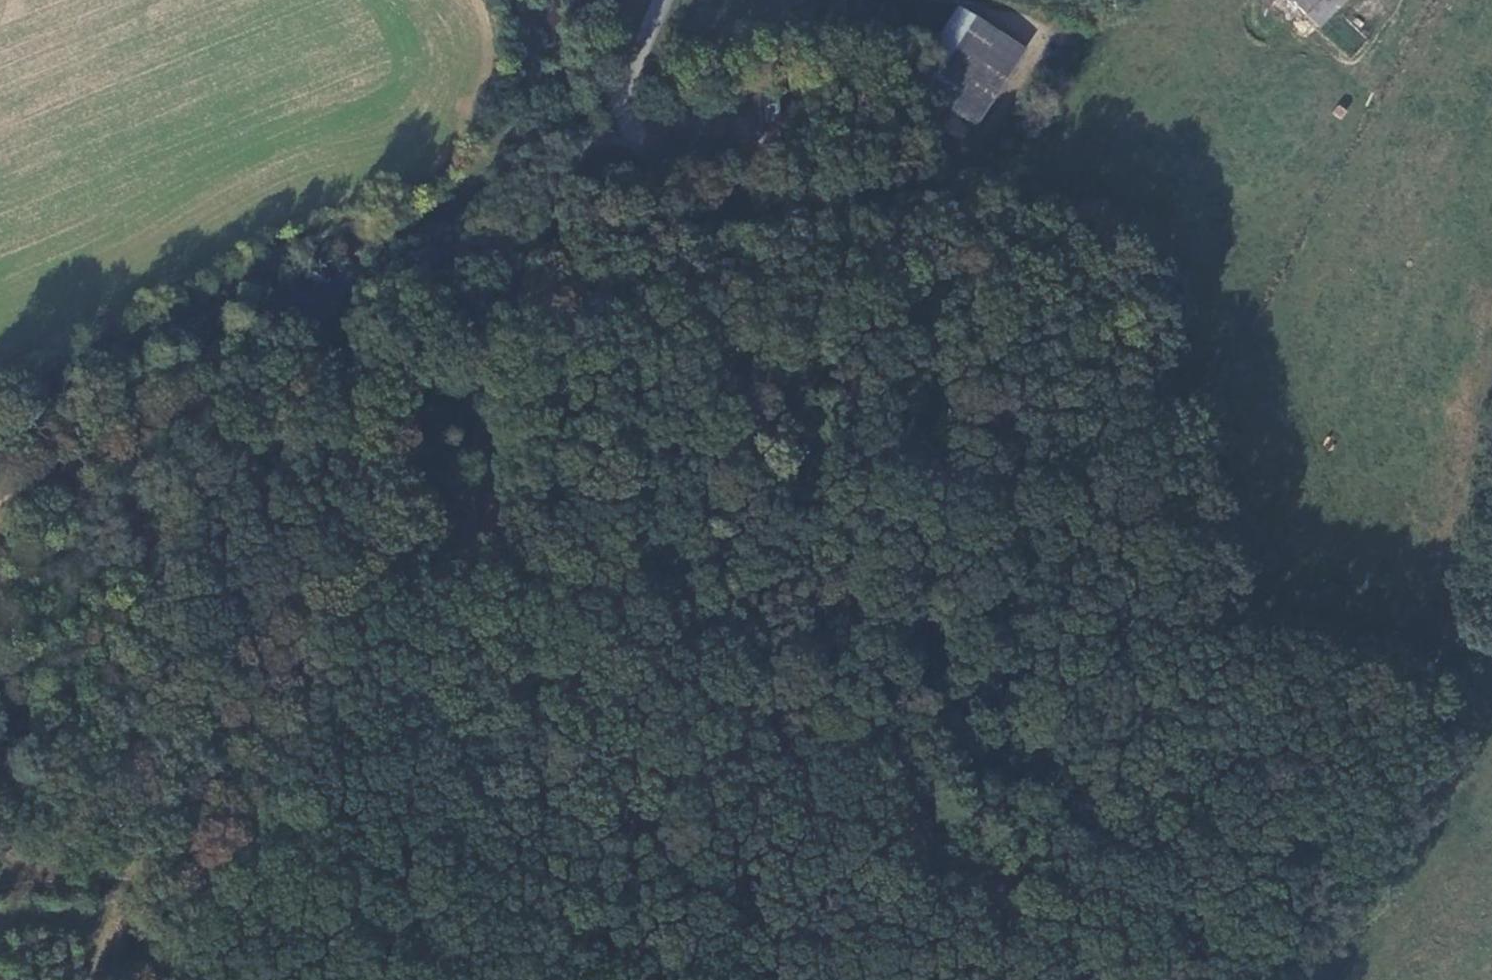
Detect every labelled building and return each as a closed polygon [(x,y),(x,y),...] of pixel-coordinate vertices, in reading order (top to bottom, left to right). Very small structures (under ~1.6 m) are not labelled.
[(1318,28),(1346,0),(1290,0),(1318,28)] [(955,8),(906,84),(973,128),(1022,51),(955,8)]
